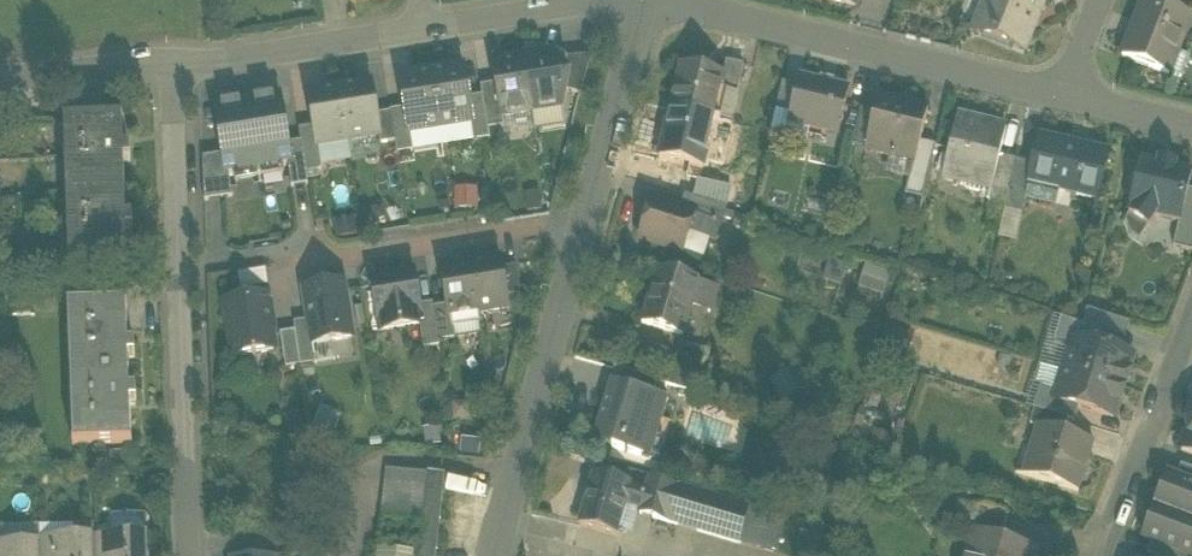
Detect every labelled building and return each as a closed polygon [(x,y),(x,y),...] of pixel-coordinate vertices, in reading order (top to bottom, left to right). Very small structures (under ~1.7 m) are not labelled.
[(1022,51),(1040,4),(1031,0),(990,0),(978,31),(963,25),(962,28),(1022,51)] [(1168,75),(1169,74),(1177,53),(1191,17),(1148,0),(1144,0),(1122,57),(1168,75)] [(558,53),(524,59),(533,113),(562,108),(566,92),(570,79),(566,58),(558,53)] [(1177,53),(1169,74),(1181,78),(1189,58),(1177,53)] [(566,92),(579,95),(590,56),(567,59),(566,58),(570,79),(566,92)] [(502,118),(533,113),(524,59),(500,62),(501,72),(494,74),(495,85),(501,118),(502,118)] [(721,91),(737,94),(744,66),(727,62),(724,76),(721,91)] [(677,92),(673,110),(714,120),(721,91),(724,76),(682,66),(676,92),(677,92)] [(464,68),(432,73),(441,128),(471,123),(472,123),(469,99),(464,68)] [(410,133),(441,128),(432,73),(400,79),(405,109),(409,133),(410,133)] [(806,127),(839,135),(850,90),(799,78),(797,86),(790,114),(789,119),(807,123),(806,127)] [(371,83),(340,88),(348,142),(380,137),(377,116),(371,83)] [(776,111),(790,114),(797,86),(783,83),(776,111)] [(481,87),(483,97),(469,99),(472,123),(471,123),(474,142),(490,140),(489,130),(504,128),(502,118),(501,118),(495,85),(481,87)] [(318,147),(348,142),(340,88),(308,93),(314,128),(317,147),(318,147)] [(279,97),(247,103),(258,169),(288,165),(289,165),(286,145),(279,97)] [(915,156),(917,157),(921,143),(929,109),(907,104),(906,109),(877,102),(875,113),(866,149),(897,157),(898,152),(915,156)] [(247,103),(216,108),(223,155),(227,175),(229,174),(258,169),(247,103)] [(397,152),(397,155),(413,152),(410,133),(409,133),(405,109),(390,112),(390,113),(377,116),(380,137),(381,145),(393,143),(394,152),(397,152)] [(852,146),(866,149),(875,113),(861,109),(852,146)] [(703,169),(714,120),(673,110),(661,159),(703,169)] [(990,188),(992,189),(1000,158),(1006,129),(957,117),(942,177),(971,184),(974,175),(992,180),(990,188)] [(64,123),(67,194),(125,192),(124,163),(131,163),(130,150),(124,150),(122,120),(64,123)] [(301,143),(306,173),(322,171),(318,147),(317,147),(314,128),(299,130),(301,143)] [(1029,179),(1030,179),(1061,186),(1077,190),(1076,195),(1098,200),(1109,153),(1080,146),(1079,150),(1068,147),(1069,143),(1039,136),(1032,165),(1029,179)] [(301,143),(286,145),(289,165),(288,165),(291,188),(308,186),(306,173),(301,143)] [(910,178),(926,182),(935,146),(921,143),(917,157),(915,156),(910,178)] [(223,155),(204,158),(205,202),(232,198),(229,174),(227,175),(223,155)] [(987,201),(1006,205),(1016,161),(1000,158),(992,189),(990,188),(987,201)] [(1176,168),(1157,164),(1141,160),(1129,212),(1131,212),(1129,215),(1129,216),(1148,228),(1149,228),(1155,218),(1179,224),(1180,224),(1188,190),(1191,173),(1191,172),(1176,168)] [(1158,160),(1157,164),(1176,168),(1177,165),(1158,160)] [(1032,165),(1016,161),(1006,205),(1005,209),(1022,214),(1025,200),(1030,179),(1029,179),(1032,165)] [(971,184),(990,188),(992,180),(974,175),(971,184)] [(1060,191),(1061,186),(1030,179),(1025,200),(1056,207),(1060,191)] [(694,198),(727,208),(731,189),(698,181),(694,198)] [(1061,186),(1060,191),(1076,195),(1077,190),(1061,186)] [(456,189),(457,209),(478,208),(477,188),(456,189)] [(1191,252),(1191,191),(1188,190),(1180,224),(1179,224),(1173,248),(1191,252)] [(126,219),(125,192),(67,194),(69,264),(128,262),(126,232),(133,232),(133,219),(126,219)] [(695,215),(722,224),(726,209),(685,196),(681,210),(695,215)] [(640,240),(682,254),(695,215),(681,210),(653,201),(640,240)] [(1148,228),(1129,216),(1125,222),(1130,237),(1139,242),(1148,228)] [(337,237),(362,235),(361,218),(336,220),(337,237)] [(500,259),(471,264),(479,314),(508,309),(507,298),(502,269),(500,259)] [(825,280),(841,285),(848,265),(847,265),(831,260),(825,280)] [(480,323),(479,314),(471,264),(441,269),(447,307),(451,328),(452,328),(480,323)] [(502,269),(507,298),(521,295),(516,267),(502,269)] [(864,268),(863,288),(882,288),(883,269),(864,268)] [(263,270),(237,274),(240,290),(266,286),(263,270)] [(683,336),(691,308),(699,284),(699,283),(658,271),(642,324),(683,336)] [(372,280),(381,332),(420,326),(421,326),(418,307),(413,274),(372,280)] [(717,289),(699,284),(691,308),(710,314),(717,289)] [(308,321),(312,346),(313,346),(353,339),(344,285),(303,291),(308,321)] [(225,304),(234,358),(252,356),(253,357),(256,356),(256,355),(274,352),(265,297),(225,304)] [(71,380),(74,447),(132,445),(130,405),(137,404),(136,391),(130,392),(129,377),(128,359),(135,359),(134,346),(128,346),(126,305),(69,307),(71,380)] [(440,347),(439,343),(433,309),(432,305),(418,307),(421,326),(420,326),(424,350),(440,347)] [(447,307),(433,309),(439,343),(454,340),(452,328),(451,328),(447,307)] [(1087,310),(1083,326),(1102,332),(1124,339),(1129,324),(1087,310)] [(1097,346),(1102,332),(1083,326),(1061,319),(1053,343),(1070,348),(1073,339),(1097,346)] [(294,324),(295,332),(301,366),(316,364),(313,346),(312,346),(308,321),(294,324)] [(286,369),(301,366),(295,332),(280,334),(286,369)] [(1070,348),(1064,370),(1125,389),(1129,374),(1127,373),(1132,357),(1097,346),(1073,339),(1070,348)] [(672,370),(698,378),(706,351),(681,343),(672,370)] [(1121,403),(1125,389),(1064,370),(1057,392),(1054,401),(1079,408),(1113,419),(1118,403),(1121,403)] [(626,388),(654,396),(658,382),(623,371),(618,387),(626,390),(626,388)] [(775,387),(784,402),(801,391),(792,376),(775,387)] [(1033,410),(1035,410),(1067,420),(1075,422),(1079,408),(1054,401),(1057,392),(1040,387),(1033,410)] [(594,443),(643,457),(650,434),(658,436),(668,400),(654,396),(626,388),(626,390),(623,399),(609,395),(594,443)] [(1063,434),(1067,420),(1035,410),(1030,426),(1037,428),(1038,426),(1063,434)] [(1189,418),(1187,424),(1188,433),(1182,451),(1191,455),(1191,419),(1189,418)] [(1031,479),(1078,493),(1087,461),(1085,461),(1091,442),(1063,434),(1038,426),(1037,428),(1031,447),(1040,449),(1031,479)] [(651,459),(658,436),(650,434),(643,457),(651,459)] [(1181,466),(1176,480),(1191,486),(1191,470),(1181,466)] [(382,517),(424,522),(430,474),(387,469),(382,517)] [(444,475),(430,474),(424,522),(422,544),(421,545),(420,553),(420,555),(436,555),(444,475)] [(579,525),(617,535),(618,534),(626,506),(631,486),(632,485),(594,475),(579,525)] [(1155,508),(1191,522),(1191,486),(1176,480),(1167,476),(1155,508)] [(640,514),(677,525),(687,489),(649,477),(645,490),(631,486),(626,506),(639,510),(638,513),(640,514)] [(749,508),(687,489),(677,525),(740,543),(748,511),(749,508)] [(972,535),(972,533),(979,509),(958,503),(951,528),(972,535)] [(1155,508),(1143,539),(1152,543),(1187,555),(1191,555),(1191,522),(1155,508)] [(980,509),(979,509),(972,533),(1001,542),(1008,517),(980,509)] [(748,511),(740,543),(777,555),(787,523),(748,511)] [(114,529),(148,530),(148,515),(114,515),(114,529)] [(1037,553),(1001,542),(972,533),(972,535),(965,555),(1036,555),(1037,553)] [(147,534),(108,535),(108,548),(108,555),(148,555),(147,534)] [(108,535),(93,536),(94,549),(108,548),(108,535)] [(94,549),(93,536),(54,537),(54,550),(54,555),(94,555),(94,549)] [(39,537),(39,542),(40,551),(54,550),(54,537),(39,537)] [(40,551),(39,542),(0,544),(0,547),(0,555),(40,555),(40,551)] [(1152,543),(1147,555),(1187,555),(1152,543)] [(420,553),(377,548),(376,555),(420,555),(420,553)]
